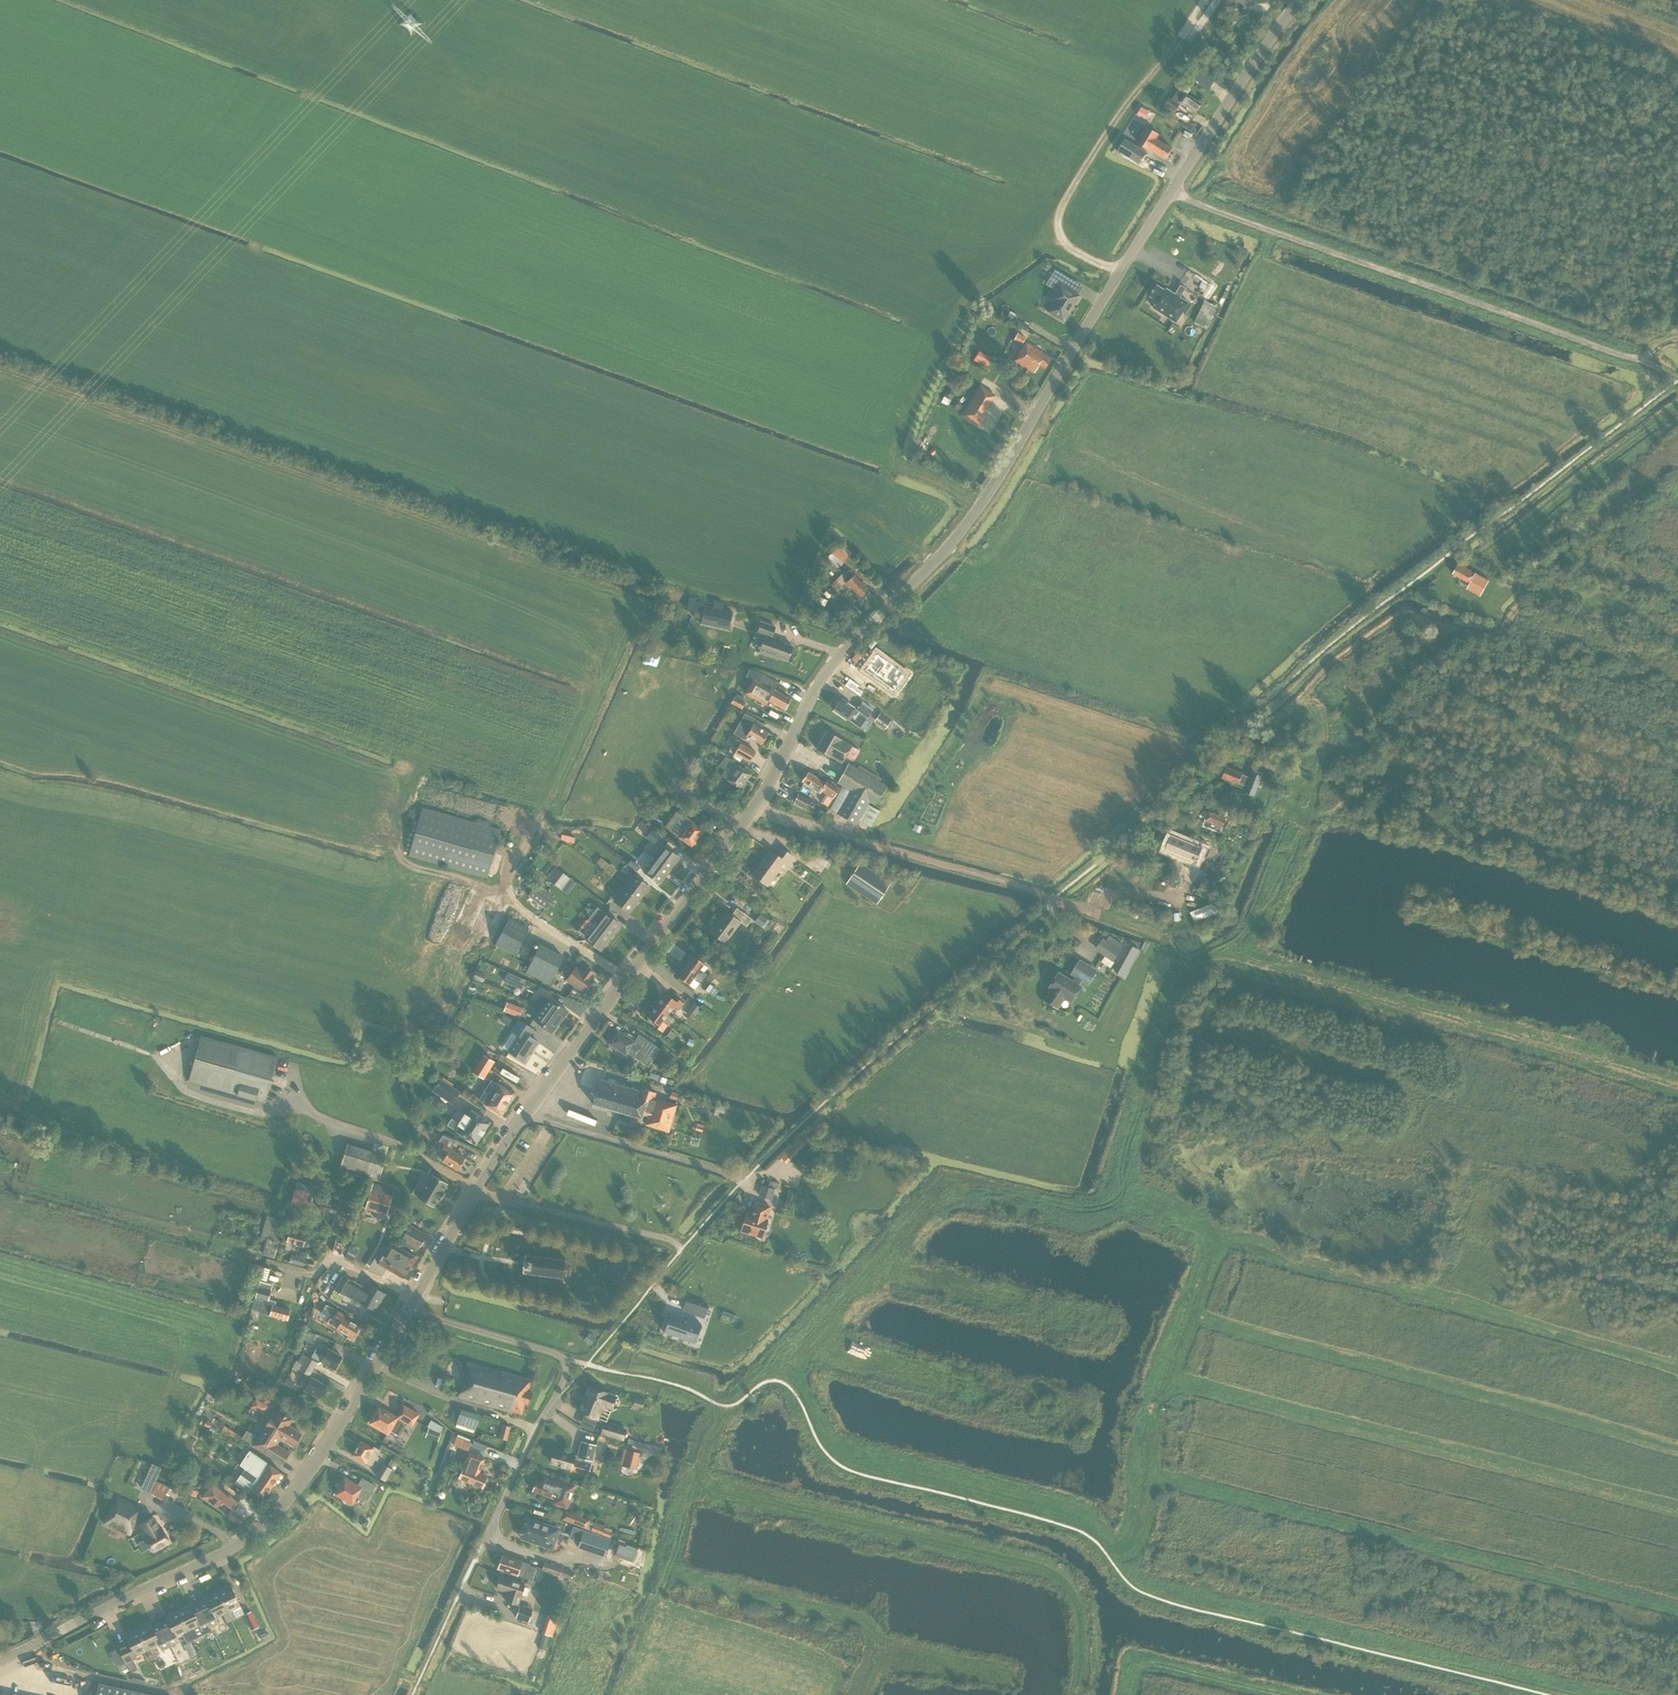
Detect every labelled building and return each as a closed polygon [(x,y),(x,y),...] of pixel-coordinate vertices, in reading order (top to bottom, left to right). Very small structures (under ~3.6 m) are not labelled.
[(1209,90),(1214,82),(1196,69),(1191,77),(1209,90)] [(1181,103),(1197,113),(1202,104),(1186,94),(1179,90),(1172,100),(1170,99),(1166,105),(1176,111),(1181,103)] [(1178,113),(1176,119),(1187,122),(1189,116),(1178,113)] [(1159,134),(1147,127),(1137,143),(1150,150),(1166,159),(1172,149),(1157,139),(1159,134)] [(1147,153),(1125,139),(1118,151),(1140,164),(1147,153)] [(1049,278),(1062,286),(1059,291),(1056,289),(1050,299),(1054,301),(1048,312),(1063,321),(1079,295),(1068,289),(1073,281),(1055,269),(1049,278)] [(1197,275),(1195,279),(1199,282),(1195,289),(1203,294),(1210,283),(1197,275)] [(1157,285),(1150,295),(1158,301),(1153,308),(1176,322),(1189,303),(1180,298),(1186,288),(1181,285),(1175,294),(1166,288),(1165,290),(1157,285)] [(1207,326),(1217,304),(1203,298),(1193,319),(1207,326)] [(1013,340),(1022,345),(1026,337),(1018,333),(1013,340)] [(1039,365),(1044,369),(1050,358),(1034,348),(1034,347),(1026,342),(1014,361),(1034,373),(1039,365)] [(973,360),(989,362),(990,353),(975,351),(973,360)] [(981,415),(985,409),(972,401),(963,415),(979,425),(984,417),(981,415)] [(823,563),(835,573),(851,553),(839,543),(823,563)] [(1475,573),(1458,564),(1453,574),(1469,583),(1475,573)] [(860,596),(867,589),(854,574),(853,575),(849,570),(845,574),(843,572),(835,580),(841,586),(846,582),(860,596)] [(701,623),(728,629),(732,611),(705,605),(701,623)] [(788,661),(793,646),(783,643),(784,641),(773,637),(775,626),(761,621),(757,633),(765,636),(758,653),(777,660),(778,657),(788,661)] [(880,656),(867,672),(896,693),(908,677),(880,656)] [(785,709),(791,699),(774,690),(778,683),(762,674),(758,682),(753,680),(746,694),(765,705),(767,700),(785,709)] [(798,687),(793,690),(797,699),(802,696),(798,687)] [(731,703),(742,709),(746,702),(743,700),(744,697),(736,693),(731,703)] [(875,701),(891,713),(898,705),(882,693),(875,701)] [(841,698),(833,710),(846,720),(847,718),(852,722),(859,711),(868,717),(872,711),(861,703),(857,709),(855,708),(841,698)] [(768,732),(760,728),(763,724),(745,713),(733,734),(744,740),(747,736),(761,744),(768,732)] [(875,721),(885,729),(891,722),(880,714),(875,721)] [(851,746),(827,731),(817,748),(842,763),(848,751),(851,746)] [(740,743),(737,750),(735,753),(750,761),(756,752),(740,743)] [(848,751),(856,756),(859,751),(851,746),(848,751)] [(1277,761),(1263,755),(1259,764),(1273,770),(1277,761)] [(740,789),(750,774),(726,756),(719,766),(725,770),(721,776),(726,779),(740,789)] [(867,805),(869,802),(875,805),(886,785),(848,763),(836,783),(842,786),(829,809),(856,824),(859,820),(870,826),(878,811),(867,805)] [(1251,777),(1243,774),(1227,767),(1222,778),(1239,784),(1247,788),(1245,792),(1254,796),(1263,776),(1253,772),(1251,777)] [(808,772),(802,781),(819,793),(820,790),(832,799),(840,788),(828,780),(825,784),(808,772)] [(812,811),(816,802),(797,794),(793,803),(812,811)] [(1211,804),(1205,821),(1203,826),(1219,834),(1227,812),(1211,804)] [(423,805),(419,821),(409,856),(487,878),(501,828),(423,805)] [(703,831),(695,825),(681,814),(670,829),(692,846),(703,831)] [(832,822),(841,824),(842,817),(833,815),(832,822)] [(913,824),(911,830),(917,833),(920,827),(913,824)] [(647,838),(657,846),(663,838),(652,830),(647,838)] [(565,842),(571,846),(575,838),(570,835),(565,842)] [(1171,835),(1165,851),(1196,864),(1203,848),(1171,835)] [(670,871),(680,858),(664,846),(654,859),(670,871)] [(776,855),(770,851),(753,875),(768,886),(785,863),(788,865),(794,857),(781,848),(776,855)] [(670,871),(654,859),(645,871),(660,884),(670,871)] [(637,871),(640,867),(630,860),(627,864),(637,871)] [(616,870),(605,861),(600,868),(611,876),(616,870)] [(876,904),(890,883),(860,863),(846,883),(876,904)] [(801,879),(806,871),(801,867),(795,875),(801,879)] [(555,868),(547,879),(561,890),(570,879),(555,868)] [(624,887),(640,900),(649,887),(633,875),(624,887)] [(555,899),(537,885),(528,896),(546,910),(555,899)] [(843,891),(852,895),(854,890),(846,886),(843,891)] [(640,900),(624,887),(614,900),(630,912),(640,900)] [(462,906),(442,954),(455,959),(458,951),(461,952),(478,913),(462,906)] [(734,917),(726,911),(710,932),(725,943),(741,922),(747,926),(752,919),(740,910),(734,917)] [(620,925),(604,913),(595,926),(611,938),(620,925)] [(772,922),(760,913),(755,921),(766,929),(772,922)] [(495,945),(515,956),(529,928),(510,918),(495,945)] [(611,938),(595,926),(585,938),(601,950),(611,938)] [(1104,937),(1096,948),(1113,961),(1121,949),(1104,937)] [(526,973),(550,984),(563,956),(538,944),(526,973)] [(1125,957),(1132,961),(1139,949),(1132,945),(1125,957)] [(693,955),(685,966),(702,978),(705,974),(701,971),(700,973),(698,971),(704,963),(693,955)] [(1089,983),(1096,971),(1080,961),(1073,973),(1076,975),(1071,983),(1066,980),(1067,978),(1059,973),(1050,988),(1053,989),(1046,1000),(1058,1007),(1065,997),(1072,1001),(1081,987),(1079,986),(1083,979),(1089,983)] [(582,991),(594,973),(585,967),(582,971),(575,966),(573,970),(566,965),(559,974),(566,979),(566,980),(582,991)] [(699,983),(702,978),(685,966),(678,976),(688,984),(694,976),(696,978),(695,980),(699,983)] [(483,982),(486,975),(475,971),(473,978),(483,982)] [(513,986),(517,977),(508,972),(504,982),(509,984),(513,986)] [(712,986),(706,981),(701,988),(707,992),(708,991),(714,996),(718,991),(712,986)] [(529,1002),(532,994),(522,991),(519,999),(529,1002)] [(665,993),(656,1005),(668,1014),(674,1006),(679,1010),(684,1003),(679,999),(677,1002),(665,993)] [(696,994),(693,999),(704,1005),(707,999),(696,994)] [(534,1003),(560,1022),(568,1011),(549,998),(544,1004),(537,999),(534,1003)] [(523,1008),(507,1002),(503,1011),(519,1018),(523,1008)] [(534,1003),(531,1007),(538,1012),(533,1019),(552,1033),(560,1022),(534,1003)] [(694,1003),(691,1008),(694,1010),(697,1012),(700,1008),(694,1003)] [(656,1005),(648,1017),(659,1026),(657,1028),(662,1032),(667,1025),(663,1021),(668,1014),(656,1005)] [(533,1029),(519,1020),(512,1031),(519,1036),(509,1052),(523,1060),(531,1047),(533,1048),(538,1041),(529,1036),(533,1029)] [(672,1042),(677,1035),(670,1029),(664,1036),(672,1042)] [(634,1042),(618,1031),(609,1043),(626,1054),(627,1052),(642,1062),(648,1052),(641,1048),(634,1042)] [(654,1042),(639,1032),(634,1040),(649,1050),(654,1042)] [(189,1081),(265,1103),(278,1057),(200,1036),(189,1081)] [(695,1040),(689,1038),(687,1044),(693,1046),(695,1040)] [(498,1060),(524,1078),(528,1072),(502,1054),(498,1060)] [(495,1062),(483,1055),(472,1072),(484,1080),(495,1062)] [(460,1093),(456,1091),(440,1079),(432,1090),(453,1104),(460,1093)] [(656,1092),(650,1090),(641,1088),(640,1091),(600,1079),(598,1087),(593,1104),(642,1118),(643,1115),(648,1116),(646,1124),(669,1131),(676,1105),(654,1098),(656,1092)] [(491,1081),(483,1093),(486,1094),(481,1102),(484,1104),(500,1114),(513,1093),(497,1084),(491,1081)] [(490,1123),(470,1110),(467,1115),(465,1114),(458,1125),(461,1127),(457,1132),(476,1144),(481,1136),(482,1136),(485,1131),(484,1131),(490,1123)] [(571,1113),(568,1121),(603,1133),(606,1125),(571,1113)] [(704,1125),(697,1123),(695,1130),(702,1132),(704,1125)] [(801,1132),(779,1155),(786,1161),(807,1137),(801,1132)] [(457,1170),(465,1158),(450,1149),(456,1140),(442,1135),(438,1142),(443,1145),(440,1151),(446,1155),(442,1161),(457,1170)] [(386,1156),(348,1144),(340,1169),(379,1181),(386,1156)] [(845,1170),(849,1152),(836,1149),(831,1167),(845,1170)] [(425,1186),(418,1198),(433,1207),(438,1198),(440,1199),(444,1193),(442,1192),(447,1183),(432,1174),(429,1179),(422,1175),(418,1182),(425,1186)] [(395,1187),(374,1181),(372,1187),(393,1193),(395,1187)] [(314,1189),(296,1184),(291,1203),(308,1208),(314,1189)] [(759,1196),(772,1200),(775,1189),(762,1185),(759,1196)] [(387,1215),(388,1213),(391,1214),(390,1216),(398,1218),(404,1198),(371,1189),(365,1209),(387,1215)] [(795,1192),(788,1190),(784,1204),(791,1206),(795,1192)] [(324,1211),(323,1216),(328,1217),(329,1213),(347,1218),(350,1208),(322,1200),(319,1210),(324,1211)] [(740,1232),(741,1232),(741,1233),(742,1235),(746,1236),(748,1236),(748,1234),(762,1238),(768,1221),(766,1220),(770,1207),(755,1202),(751,1215),(746,1213),(740,1232)] [(264,1255),(273,1258),(284,1221),(275,1218),(264,1255)] [(431,1226),(420,1220),(417,1227),(428,1232),(431,1226)] [(418,1250),(427,1234),(412,1226),(403,1241),(418,1250)] [(284,1229),(280,1239),(304,1246),(307,1235),(290,1230),(284,1229)] [(332,1251),(341,1254),(345,1241),(336,1238),(332,1251)] [(378,1264),(403,1278),(410,1266),(409,1266),(415,1257),(390,1243),(378,1264)] [(288,1261),(302,1266),(304,1258),(291,1253),(288,1261)] [(524,1254),(522,1272),(562,1278),(570,1275),(571,1266),(564,1260),(524,1254)] [(636,1265),(643,1266),(644,1257),(638,1256),(636,1265)] [(263,1267),(260,1280),(266,1281),(270,1268),(263,1267)] [(375,1311),(385,1294),(369,1284),(366,1289),(343,1275),(335,1289),(345,1295),(349,1288),(357,1293),(352,1301),(359,1305),(360,1302),(375,1311)] [(260,1280),(255,1298),(252,1310),(259,1312),(259,1313),(270,1316),(270,1315),(287,1320),(290,1310),(275,1306),(276,1301),(269,1299),(273,1283),(266,1281),(260,1280)] [(687,1297),(682,1311),(704,1318),(709,1305),(687,1297)] [(353,1338),(359,1326),(344,1317),(346,1315),(326,1304),(322,1312),(333,1319),(340,1323),(337,1328),(353,1338)] [(670,1313),(663,1332),(695,1343),(695,1342),(692,1342),(699,1324),(701,1325),(701,1324),(670,1313)] [(335,1369),(342,1357),(327,1348),(326,1350),(318,1345),(312,1356),(320,1361),(335,1369)] [(302,1354),(298,1361),(313,1370),(317,1362),(302,1354)] [(296,1360),(292,1368),(298,1371),(299,1370),(310,1376),(313,1370),(298,1361),(296,1360)] [(531,1380),(466,1361),(459,1387),(461,1387),(459,1396),(522,1414),(525,1403),(529,1404),(532,1392),(528,1391),(531,1380)] [(299,1386),(305,1389),(304,1389),(320,1398),(326,1385),(311,1377),(311,1378),(305,1375),(299,1386)] [(288,1378),(285,1384),(293,1388),(296,1382),(288,1378)] [(588,1385),(579,1409),(578,1412),(600,1420),(605,1407),(613,1410),(618,1396),(610,1393),(588,1385)] [(257,1412),(258,1413),(265,1402),(254,1396),(247,1407),(256,1413),(257,1412)] [(646,1400),(634,1396),(631,1405),(643,1409),(646,1400)] [(370,1423),(388,1433),(390,1430),(400,1435),(406,1423),(412,1426),(419,1414),(403,1405),(396,1417),(379,1408),(370,1423)] [(277,1445),(281,1439),(293,1446),(301,1433),(289,1426),(294,1418),(278,1408),(254,1446),(263,1452),(281,1463),(289,1452),(277,1445)] [(457,1424),(474,1430),(479,1415),(461,1410),(457,1424)] [(602,1423),(599,1435),(622,1442),(626,1430),(602,1423)] [(499,1438),(507,1440),(510,1426),(502,1424),(499,1438)] [(229,1427),(225,1432),(236,1442),(241,1438),(229,1427)] [(424,1435),(438,1441),(441,1433),(427,1428),(424,1435)] [(453,1445),(468,1451),(471,1442),(457,1436),(453,1445)] [(372,1448),(360,1441),(352,1454),(365,1462),(372,1465),(380,1450),(373,1446),(372,1448)] [(596,1445),(580,1441),(577,1457),(592,1461),(596,1445)] [(619,1465),(637,1469),(641,1453),(623,1448),(619,1465)] [(263,1500),(282,1473),(270,1464),(250,1450),(240,1464),(245,1468),(238,1478),(243,1481),(240,1486),(250,1493),(251,1492),(263,1500)] [(483,1458),(469,1452),(459,1478),(483,1488),(487,1476),(477,1472),(483,1458)] [(574,1457),(553,1452),(550,1462),(571,1468),(570,1471),(588,1476),(591,1464),(574,1460),(574,1457)] [(375,1475),(386,1481),(392,1470),(394,1471),(398,1463),(391,1459),(388,1465),(393,1467),(392,1468),(382,1463),(375,1475)] [(148,1474),(141,1489),(151,1493),(156,1481),(157,1478),(148,1474)] [(542,1474),(540,1481),(536,1479),(533,1490),(554,1498),(553,1503),(558,1505),(558,1504),(566,1507),(568,1499),(569,1500),(574,1486),(542,1474)] [(358,1485),(345,1478),(335,1494),(352,1504),(358,1495),(367,1500),(375,1485),(362,1478),(358,1485)] [(156,1481),(151,1493),(163,1499),(169,1487),(156,1481)] [(202,1497),(229,1516),(239,1502),(212,1483),(202,1497)] [(196,1497),(198,1491),(188,1487),(186,1493),(196,1497)] [(378,1487),(373,1496),(381,1501),(386,1492),(378,1487)] [(103,1523),(130,1535),(138,1516),(137,1515),(140,1508),(115,1498),(103,1523)] [(561,1519),(585,1529),(589,1520),(565,1510),(561,1519)] [(170,1542),(161,1527),(156,1516),(140,1525),(146,1536),(145,1536),(153,1551),(170,1542)] [(560,1528),(527,1517),(520,1539),(543,1546),(543,1545),(552,1548),(553,1543),(555,1543),(560,1528)] [(361,1520),(359,1524),(365,1527),(369,1521),(364,1519),(361,1520)] [(612,1538),(613,1535),(610,1534),(611,1532),(604,1530),(605,1525),(594,1522),(591,1531),(612,1538)] [(622,1526),(620,1531),(631,1535),(633,1529),(622,1526)] [(579,1547),(604,1556),(610,1539),(584,1531),(581,1541),(579,1547)] [(1132,1532),(1123,1538),(1127,1544),(1136,1538),(1132,1532)] [(620,1554),(621,1541),(609,1540),(609,1554),(620,1554)] [(502,1555),(498,1569),(517,1575),(531,1580),(536,1568),(529,1565),(530,1564),(522,1561),(522,1562),(502,1555)] [(574,1573),(543,1563),(540,1571),(558,1577),(558,1575),(571,1580),(574,1573)] [(574,1564),(572,1572),(591,1576),(593,1569),(574,1564)] [(595,1572),(607,1576),(609,1569),(598,1565),(595,1572)] [(518,1604),(524,1585),(517,1582),(500,1577),(497,1588),(508,1592),(506,1600),(518,1604)] [(230,1586),(218,1591),(232,1621),(237,1618),(233,1610),(240,1606),(230,1586)] [(206,1599),(198,1603),(210,1627),(218,1623),(216,1618),(223,1615),(227,1623),(232,1621),(218,1591),(206,1597),(206,1599)] [(210,1627),(198,1603),(191,1606),(190,1605),(178,1611),(192,1640),(197,1638),(193,1629),(200,1626),(203,1631),(210,1627)] [(516,1618),(528,1621),(532,1609),(520,1605),(516,1618)] [(166,1619),(159,1622),(171,1646),(178,1643),(175,1637),(183,1634),(187,1642),(192,1640),(178,1611),(165,1617),(166,1619)] [(261,1630),(252,1611),(243,1615),(253,1634),(261,1630)] [(541,1633),(552,1636),(558,1618),(547,1615),(541,1633)] [(151,1623),(138,1629),(152,1659),(157,1656),(153,1647),(161,1644),(163,1650),(171,1646),(159,1622),(152,1626),(151,1623)] [(126,1635),(128,1640),(118,1645),(119,1648),(112,1651),(118,1664),(125,1661),(126,1664),(127,1663),(131,1672),(138,1669),(134,1659),(137,1658),(136,1656),(143,1652),(147,1661),(152,1659),(138,1629),(126,1635)] [(267,1631),(260,1634),(262,1640),(270,1637),(267,1631)] [(68,1681),(69,1674),(58,1672),(56,1679),(68,1681)] [(99,1683),(96,1694),(150,1694),(99,1683)]
